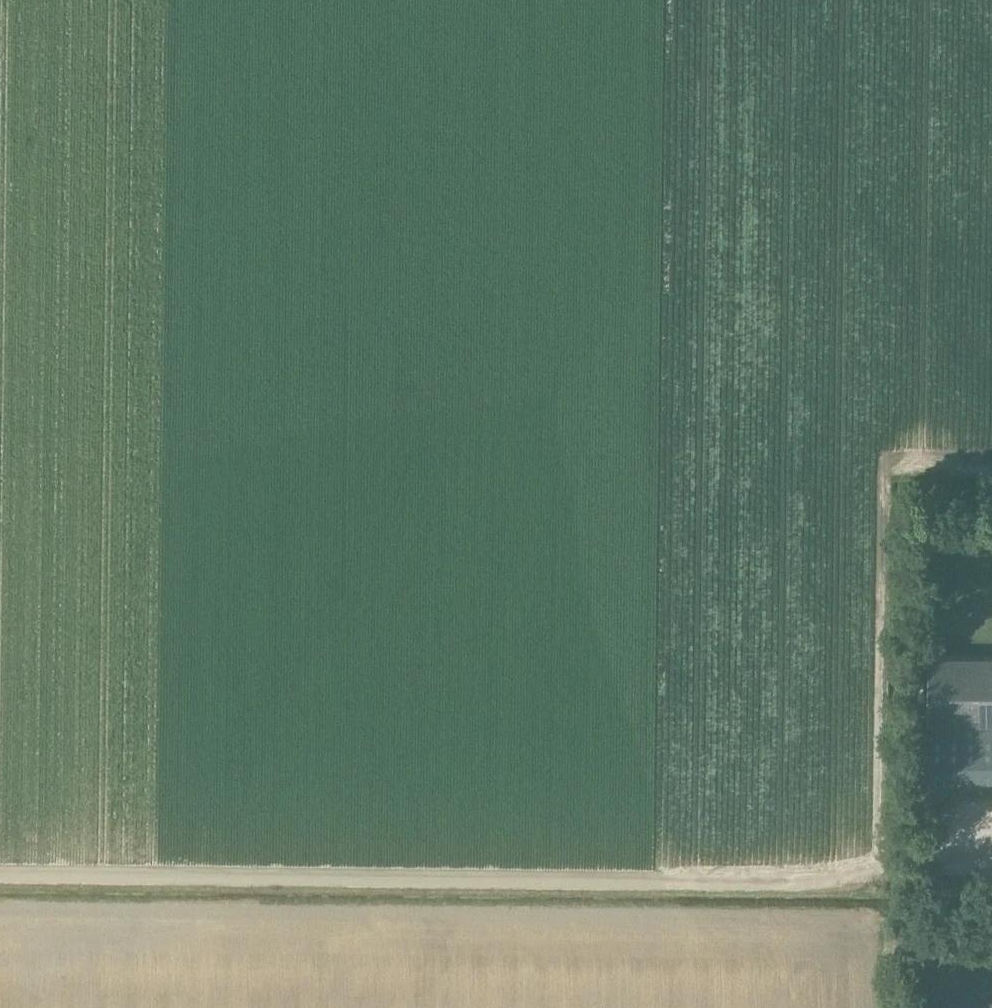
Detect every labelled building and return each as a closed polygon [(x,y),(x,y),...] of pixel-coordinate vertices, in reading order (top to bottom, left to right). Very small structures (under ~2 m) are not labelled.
[(931,720),(991,721),(991,655),(932,654),(931,720)] [(931,792),(991,793),(991,728),(932,727),(931,792)]
